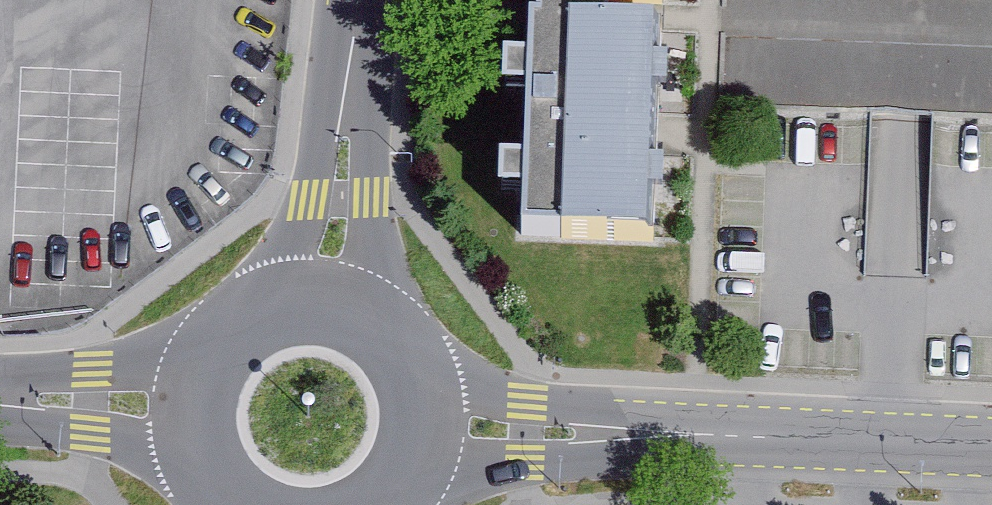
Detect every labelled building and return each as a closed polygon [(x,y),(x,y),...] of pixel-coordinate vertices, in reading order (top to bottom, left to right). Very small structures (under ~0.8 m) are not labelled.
[(673,0),(546,0),(537,242),(660,246),(667,49),(616,47),(617,18),(673,20),(673,0)]
